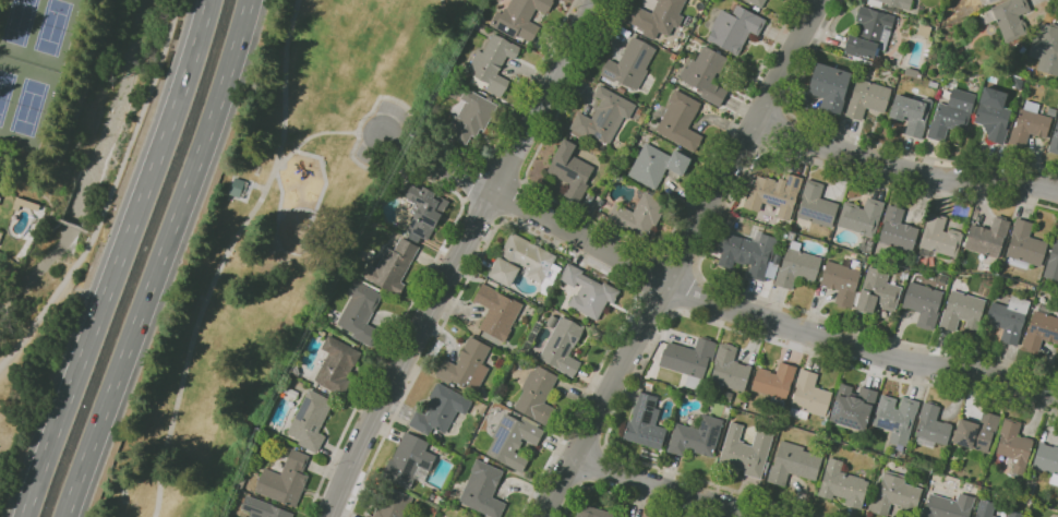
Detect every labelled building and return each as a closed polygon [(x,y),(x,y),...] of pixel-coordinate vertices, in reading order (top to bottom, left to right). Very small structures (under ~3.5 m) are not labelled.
[(507,9),(512,0),(553,0),(546,13),(537,9),(530,21),(541,26),(532,44),(517,35),(515,38),(490,25),(497,11),(502,13),(505,8),(507,9)] [(651,13),(658,0),(686,0),(680,15),(683,17),(677,28),(673,26),(669,37),(658,32),(654,40),(641,34),(644,29),(628,23),(636,5),(651,13)] [(762,9),(747,0),(767,0),(762,9)] [(867,3),(868,0),(912,0),(909,11),(899,8),(898,12),(867,3)] [(990,9),(1011,0),(1026,0),(1031,11),(1018,16),(1020,20),(1022,20),(1023,22),(1025,22),(1030,33),(1005,44),(995,20),(983,25),(979,14),(990,10),(990,9)] [(737,56),(707,39),(712,31),(710,29),(722,9),(732,15),(733,14),(730,12),(734,2),(756,14),(767,20),(758,36),(750,32),(737,56)] [(874,59),(859,56),(859,58),(845,53),(845,51),(844,51),(849,34),(856,37),(861,23),(855,21),(859,5),(871,10),(870,10),(886,14),(894,16),(889,37),(891,37),(888,47),(886,47),(883,52),(879,50),(877,57),(875,56),(874,59)] [(1049,23),(1057,25),(1057,76),(1043,72),(1046,62),(1027,57),(1038,22),(1048,25),(1049,23)] [(502,98),(486,91),(489,87),(485,85),(483,89),(470,83),(474,75),(467,71),(478,50),(483,52),(495,32),(513,41),(512,43),(521,47),(515,60),(507,56),(497,74),(512,82),(502,98)] [(638,91),(616,79),(615,82),(601,74),(610,59),(618,64),(634,36),(658,48),(646,69),(649,70),(638,91)] [(720,107),(701,97),(705,91),(680,77),(685,67),(688,68),(693,59),(696,60),(705,45),(728,56),(724,62),(726,63),(721,73),(718,71),(712,83),(728,92),(720,107)] [(840,115),(820,108),(823,98),(807,94),(817,62),(852,73),(843,99),(845,100),(840,115)] [(921,80),(903,74),(905,67),(918,71),(918,72),(922,75),(921,80)] [(862,121),(844,116),(849,98),(851,98),(856,79),(891,88),(883,113),(865,108),(862,121)] [(609,146),(591,136),(590,139),(570,128),(579,112),(592,119),(603,99),(596,96),(601,85),(637,105),(629,119),(624,117),(609,146)] [(1002,145),(986,141),(988,135),(983,125),(974,122),(979,101),(984,86),(1008,94),(1003,107),(1011,110),(1006,129),(1008,130),(1002,145)] [(466,145),(445,134),(455,116),(457,117),(466,100),(461,98),(467,88),(498,106),(484,131),(480,129),(476,137),(471,135),(466,145)] [(943,142),(926,137),(931,120),(933,121),(938,103),(947,106),(952,88),(976,95),(965,133),(962,132),(962,133),(954,131),(954,130),(948,128),(943,142)] [(695,153),(659,133),(660,132),(657,130),(672,103),(670,100),(675,89),(701,104),(688,128),(704,136),(695,153)] [(922,99),(925,97),(931,99),(933,103),(921,140),(904,134),(909,121),(903,120),(903,121),(889,117),(891,109),(895,94),(921,101),(922,99)] [(1025,147),(1009,142),(1013,127),(1015,127),(1021,108),(1023,109),(1026,100),(1039,105),(1037,113),(1051,118),(1046,139),(1030,133),(1025,147)] [(1055,117),(1046,115),(1048,107),(1056,109),(1055,117)] [(1053,135),(1057,118),(1057,154),(1048,152),(1053,135)] [(579,203),(564,195),(570,183),(548,171),(554,159),(553,159),(565,139),(577,145),(573,155),(596,167),(587,183),(590,184),(579,203)] [(656,190),(628,175),(646,142),(672,156),(675,148),(693,158),(683,177),(666,168),(656,190)] [(790,221),(777,217),(780,207),(762,202),(760,212),(744,207),(748,190),(752,191),(757,176),(764,178),(765,177),(777,180),(776,181),(779,182),(780,178),(784,179),(786,172),(804,178),(798,194),(793,208),(794,209),(790,221)] [(233,178),(244,181),(243,184),(239,197),(229,194),(233,178)] [(832,228),(797,217),(804,197),(802,196),(808,179),(825,184),(820,197),(840,204),(832,228)] [(429,240),(408,229),(416,216),(410,213),(414,204),(407,201),(409,197),(406,195),(413,181),(422,187),(421,188),(423,189),(424,185),(436,192),(434,196),(438,199),(438,200),(441,201),(435,209),(443,214),(436,227),(435,227),(429,240)] [(646,235),(626,224),(624,228),(608,219),(616,203),(634,213),(646,191),(669,204),(656,227),(654,226),(652,229),(650,228),(646,235)] [(38,212),(21,206),(20,211),(13,208),(17,196),(40,204),(38,212)] [(871,238),(863,235),(863,233),(838,226),(845,202),(847,202),(847,201),(857,204),(857,205),(859,206),(859,207),(864,209),(868,197),(886,203),(875,237),(873,236),(871,238)] [(912,251),(879,241),(885,224),(882,223),(889,203),(905,208),(901,223),(919,228),(912,251)] [(955,258),(953,258),(953,257),(930,250),(928,257),(917,255),(919,248),(918,247),(925,225),(925,226),(929,213),(947,218),(942,231),(947,232),(947,230),(950,230),(950,229),(961,232),(961,233),(962,235),(955,258)] [(994,266),(985,264),(987,256),(963,249),(971,224),(989,230),(994,217),(996,217),(997,214),(1008,218),(1007,221),(1010,221),(1005,239),(1003,239),(997,258),(996,258),(994,266)] [(1039,267),(1006,256),(1012,237),(1010,236),(1015,219),(1033,225),(1029,237),(1047,242),(1039,267)] [(548,296),(542,292),(542,284),(527,276),(528,273),(526,270),(525,272),(517,275),(510,287),(489,276),(500,256),(500,254),(513,232),(534,243),(537,238),(544,242),(541,247),(557,255),(554,263),(563,267),(548,296)] [(765,281),(748,277),(752,264),(747,263),(747,264),(745,264),(745,265),(735,262),(733,269),(718,265),(721,254),(719,253),(725,232),(760,242),(762,233),(779,239),(771,262),(772,262),(774,253),(782,255),(779,264),(780,264),(776,279),(767,277),(765,281)] [(399,297),(392,292),(392,291),(373,281),(373,282),(362,277),(369,264),(376,268),(388,247),(395,250),(401,237),(420,247),(401,282),(406,285),(399,297)] [(870,253),(857,249),(863,243),(864,238),(875,241),(870,253)] [(1055,239),(1057,240),(1057,282),(1043,277),(1055,239)] [(792,289),(776,285),(781,266),(782,267),(789,248),(790,249),(792,240),(802,243),(799,251),(822,257),(815,282),(796,277),(792,289)] [(846,308),(839,305),(839,304),(835,302),(839,290),(821,285),(829,260),(851,267),(853,258),(863,262),(861,269),(863,270),(856,290),(858,290),(857,291),(859,292),(855,304),(854,304),(853,309),(846,306),(846,308)] [(598,321),(568,304),(575,293),(577,296),(582,285),(578,282),(575,288),(560,279),(569,263),(585,270),(584,274),(603,285),(604,281),(622,291),(614,303),(609,301),(598,321)] [(870,313),(856,310),(857,306),(855,305),(859,292),(861,292),(863,289),(869,266),(890,273),(887,282),(903,287),(897,309),(894,308),(893,312),(882,309),(882,306),(881,306),(881,305),(877,304),(874,313),(870,312),(870,313)] [(372,347),(353,337),(354,334),(340,326),(341,325),(337,324),(352,296),(347,293),(356,279),(358,280),(360,278),(382,290),(381,293),(383,294),(368,323),(382,330),(372,347)] [(935,330),(930,329),(929,330),(921,327),(921,326),(916,325),(921,313),(916,311),(916,310),(907,308),(903,306),(911,281),(945,291),(938,311),(940,312),(935,330)] [(504,342),(479,327),(490,309),(477,301),(476,303),(472,302),(483,284),(508,297),(508,296),(524,304),(510,328),(512,329),(504,342)] [(955,332),(940,327),(946,309),(947,309),(952,290),(987,300),(978,330),(965,327),(967,321),(960,317),(955,332)] [(1017,346),(1000,341),(1003,328),(998,327),(998,328),(985,324),(991,301),(1008,306),(1011,296),(1030,302),(1017,346)] [(1034,311),(1057,318),(1057,344),(1043,339),(1039,353),(1034,351),(1033,353),(1026,351),(1027,349),(1022,348),(1027,329),(1029,330),(1034,311)] [(574,377),(557,369),(558,366),(540,357),(562,316),(581,326),(581,325),(586,327),(575,347),(574,347),(569,356),(582,362),(574,377)] [(344,395),(336,390),(335,392),(317,382),(315,380),(329,352),(322,348),(328,335),(362,352),(354,366),(353,365),(347,378),(351,381),(344,395)] [(469,389),(453,380),(450,383),(435,375),(445,358),(457,364),(460,358),(459,357),(471,336),(492,347),(482,364),(469,389)] [(701,389),(685,385),(688,374),(659,364),(664,347),(668,348),(669,341),(695,350),(699,337),(718,344),(712,361),(709,360),(704,378),(705,378),(701,389)] [(723,393),(719,390),(719,392),(711,389),(711,388),(709,387),(717,362),(714,362),(721,342),(724,344),(725,342),(734,345),(734,346),(738,348),(734,360),(738,361),(738,362),(747,365),(747,363),(753,365),(745,392),(725,386),(723,393)] [(783,407),(771,402),(773,395),(753,389),(759,366),(772,371),(771,372),(777,374),(781,362),(797,366),(788,400),(785,399),(783,407)] [(548,426),(536,419),(515,407),(525,390),(521,389),(532,370),(534,371),(538,364),(560,376),(545,402),(557,409),(548,426)] [(807,420),(789,414),(797,386),(796,386),(802,368),(819,373),(815,386),(832,392),(826,417),(809,411),(807,420)] [(298,398),(281,390),(288,375),(293,378),(289,387),(296,390),(299,382),(305,385),(301,396),(299,395),(298,398)] [(429,435),(409,424),(417,409),(425,413),(433,399),(430,397),(436,384),(437,384),(438,382),(473,401),(466,414),(458,410),(445,433),(434,426),(429,435)] [(866,431),(830,420),(842,383),(854,386),(852,392),(859,394),(862,386),(879,392),(875,406),(874,406),(866,431)] [(317,454),(299,444),(300,441),(287,433),(310,388),(335,401),(318,432),(326,436),(317,454)] [(662,449),(624,437),(629,420),(632,421),(634,414),(633,413),(635,405),(637,405),(641,392),(658,397),(654,408),(661,409),(656,424),(669,429),(662,449)] [(906,446),(892,442),(892,443),(889,442),(892,431),(877,425),(877,426),(873,424),(882,394),(898,398),(894,409),(899,410),(903,396),(921,401),(906,446)] [(935,448),(916,443),(918,436),(916,435),(921,418),(918,418),(924,401),(926,402),(927,399),(939,404),(938,406),(941,407),(937,420),(942,422),(942,421),(953,424),(947,445),(936,442),(935,448)] [(983,460),(969,456),(971,447),(954,442),(962,418),(981,423),(984,411),(1001,417),(996,434),(995,433),(988,453),(985,452),(983,460)] [(522,473),(507,465),(488,453),(495,438),(492,436),(505,413),(520,421),(522,419),(521,418),(524,416),(540,424),(538,426),(545,431),(537,446),(522,437),(515,452),(530,459),(522,473)] [(712,457),(686,449),(684,457),(668,452),(676,422),(690,426),(692,425),(692,424),(693,423),(693,421),(696,419),(697,417),(698,417),(699,416),(701,414),(702,416),(704,413),(724,420),(712,457)] [(1024,476),(1012,472),(1014,464),(1011,462),(1013,458),(998,453),(1003,435),(1000,434),(1006,418),(1022,422),(1018,435),(1024,437),(1024,436),(1033,438),(1033,441),(1035,441),(1027,461),(1029,462),(1024,476)] [(761,479),(744,473),(745,470),(720,462),(732,421),(744,424),(740,441),(745,442),(744,444),(753,446),(758,430),(774,434),(761,479)] [(409,490),(405,488),(406,486),(383,477),(392,458),(393,459),(406,431),(430,443),(426,450),(437,455),(430,470),(424,482),(414,478),(409,490)] [(785,485),(768,480),(772,464),(774,465),(782,440),(805,447),(804,450),(823,456),(816,481),(790,472),(785,485)] [(1055,445),(1057,446),(1057,485),(1049,482),(1051,472),(1043,469),(1042,470),(1033,467),(1041,442),(1045,443),(1045,444),(1055,446),(1055,445)] [(297,507),(255,491),(265,468),(280,474),(286,461),(287,461),(292,449),(310,457),(302,473),(310,477),(297,507)] [(862,508),(845,504),(846,498),(835,495),(834,500),(819,495),(830,457),(844,461),(841,471),(870,480),(862,508)] [(507,504),(501,516),(495,516),(462,503),(464,502),(460,500),(473,470),(472,470),(478,459),(504,471),(492,497),(507,504)] [(892,503),(888,516),(885,516),(868,512),(873,496),(877,497),(885,472),(886,472),(887,470),(906,476),(905,479),(906,479),(905,482),(924,488),(917,508),(918,509),(916,515),(901,509),(901,506),(892,503)] [(413,497),(405,516),(366,516),(368,514),(374,516),(377,506),(380,507),(388,486),(413,497)] [(976,497),(970,516),(921,516),(924,508),(926,509),(930,493),(958,501),(960,493),(976,497)] [(294,513),(293,516),(252,516),(249,516),(250,512),(242,508),(248,494),(275,505),(274,505),(294,513)] [(994,515),(1000,516),(976,516),(982,498),(997,503),(994,515)] [(616,514),(615,516),(576,516),(581,502),(616,514)]
